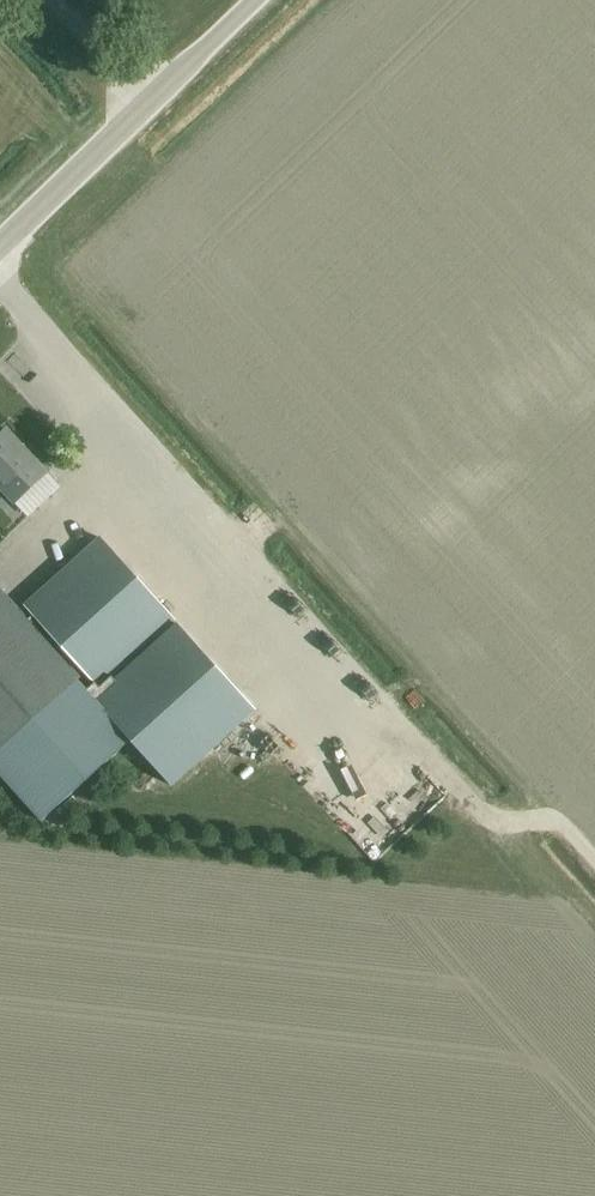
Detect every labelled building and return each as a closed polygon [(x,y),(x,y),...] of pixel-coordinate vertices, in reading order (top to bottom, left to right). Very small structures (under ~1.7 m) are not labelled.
[(47,472),(6,429),(0,435),(0,487),(14,502),(47,472)] [(26,621),(60,660),(69,652),(95,682),(100,687),(174,620),(100,538),(26,604),(34,613),(26,621)] [(87,689),(60,660),(26,621),(0,593),(0,767),(87,689)] [(131,740),(171,785),(255,710),(174,620),(100,687),(91,695),(131,740)] [(91,695),(100,687),(95,682),(87,689),(0,767),(0,770),(44,818),(131,740),(91,695)] [(351,851),(434,780),(407,749),(363,787),(351,773),(343,781),(328,763),(307,781),(298,771),(289,779),(351,851)]
